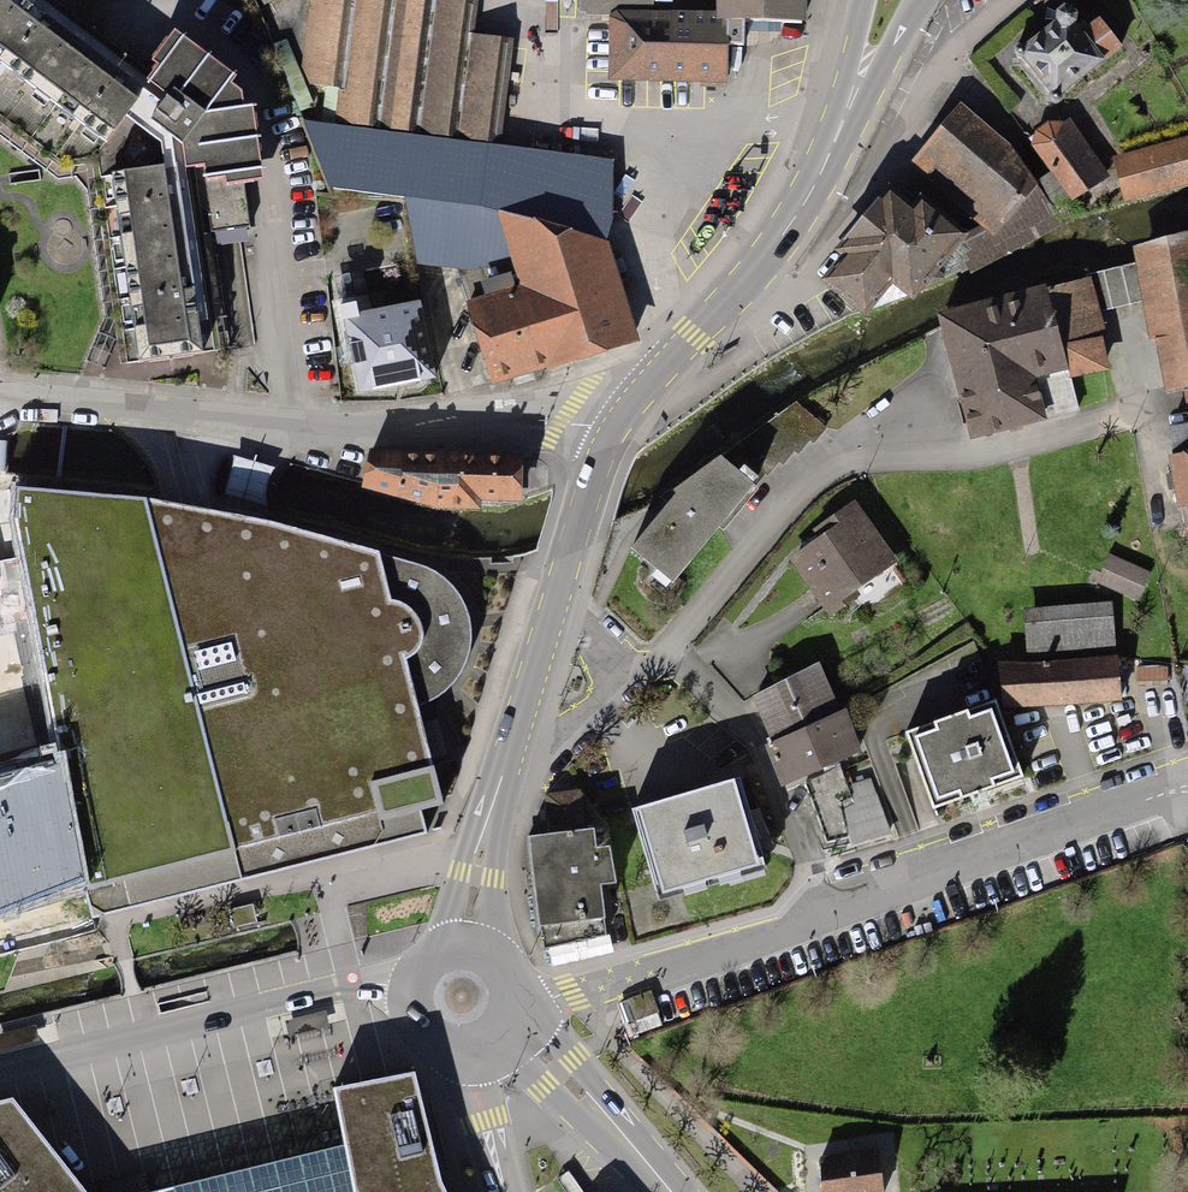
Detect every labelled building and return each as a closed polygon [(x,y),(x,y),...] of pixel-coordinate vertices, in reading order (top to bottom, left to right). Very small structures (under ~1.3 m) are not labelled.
[(64,162),(111,157),(138,120),(144,78),(40,0),(0,0),(0,114),(64,162)] [(335,126),(496,144),(501,139),(514,39),(475,35),(479,1),(474,0),(310,0),(301,67),(308,83),(339,88),(335,126)] [(807,0),(580,0),(580,15),(610,16),(608,81),(726,84),(727,44),(746,44),(747,21),(806,23),(807,0)] [(1063,92),(1117,48),(1097,23),(1081,36),(1069,21),(1070,21),(1070,16),(1068,13),(1063,13),(1060,16),(1060,20),(1027,48),(1026,46),(1024,45),(1022,44),(1020,44),(1018,45),(1016,47),(1015,49),(1015,51),(1016,53),(1017,54),(1018,56),(1020,56),(1022,56),(1024,56),(1025,55),(1055,91),(1054,92),(1053,94),(1052,96),(1053,98),(1054,100),(1055,101),(1057,102),(1059,102),(1061,101),(1063,100),(1064,99),(1064,97),(1064,95),(1064,93),(1063,92)] [(232,74),(172,31),(152,59),(169,72),(160,85),(171,93),(152,120),(180,140),(156,174),(210,212),(214,236),(249,232),(242,182),(264,179),(252,102),(241,103),(238,89),(227,81),(232,74)] [(0,114),(0,137),(57,180),(75,178),(82,191),(102,325),(87,363),(104,368),(119,332),(121,332),(98,175),(119,172),(193,222),(211,340),(198,353),(230,349),(214,236),(210,212),(156,174),(180,140),(152,120),(171,93),(160,85),(169,72),(152,59),(141,66),(144,78),(138,120),(111,157),(64,162),(0,114)] [(962,108),(925,157),(1001,224),(966,235),(966,238),(977,270),(1060,219),(1059,217),(1036,186),(1009,148),(962,108)] [(458,273),(492,386),(642,341),(609,242),(613,220),(616,159),(304,122),(328,188),(406,198),(417,264),(458,273)] [(1047,127),(1029,142),(1053,173),(1036,186),(1059,217),(1077,206),(1072,199),(1102,178),(1063,127),(1047,127)] [(1119,160),(1128,195),(1187,180),(1187,141),(1119,160)] [(119,172),(98,175),(121,332),(124,353),(139,362),(198,353),(211,340),(193,222),(119,172)] [(842,261),(827,279),(863,317),(941,281),(935,275),(963,235),(919,201),(911,210),(888,194),(837,256),(842,261)] [(1139,252),(1169,387),(1187,383),(1187,240),(1139,252)] [(1134,260),(1082,273),(1092,315),(1105,312),(1118,309),(1131,305),(1144,302),(1134,260)] [(941,323),(972,440),(1076,413),(1065,374),(1100,365),(1078,283),(941,319),(941,323)] [(424,295),(335,311),(351,402),(441,386),(424,295)] [(676,498),(628,546),(672,587),(754,485),(766,472),(769,474),(782,462),(785,464),(797,451),(800,454),(812,441),(815,443),(827,430),(794,402),(669,492),(676,498)] [(1168,430),(1184,526),(1187,525),(1187,426),(1168,430)] [(366,463),(363,487),(437,509),(482,511),(482,503),(521,504),(524,454),(370,450),(366,463)] [(18,491),(17,517),(61,764),(83,887),(127,877),(135,905),(240,877),(232,850),(319,829),(321,835),(335,831),(349,828),(348,822),(377,814),(384,817),(437,804),(438,806),(443,805),(417,709),(437,700),(448,690),(458,678),(465,661),(468,641),(468,622),(463,606),(458,594),(450,583),(437,572),(421,565),(267,521),(256,518),(186,505),(143,496),(45,492),(42,489),(29,492),(18,491)] [(823,540),(792,562),(829,612),(854,593),(849,586),(889,557),(852,507),(817,532),(823,540)] [(1121,559),(1110,583),(1133,593),(1144,570),(1121,559)] [(1029,653),(1108,651),(1108,619),(1029,621),(1029,653)] [(1001,665),(1002,707),(1122,704),(1121,662),(1071,666),(1048,666),(1048,664),(1039,664),(1039,667),(1029,668),(1001,665)] [(776,740),(833,714),(832,713),(813,669),(756,695),(774,734),(776,740)] [(994,702),(902,736),(930,811),(1022,777),(994,702)] [(774,734),(768,736),(771,742),(770,742),(785,783),(813,770),(861,746),(845,707),(832,713),(833,714),(776,740),(774,734)] [(84,890),(83,887),(61,764),(0,781),(0,914),(84,890)] [(841,768),(805,786),(826,844),(849,838),(850,843),(890,835),(872,781),(849,788),(841,768)] [(683,799),(629,814),(651,889),(676,882),(677,886),(740,868),(739,864),(758,858),(736,783),(683,799)] [(547,815),(549,835),(595,829),(606,828),(579,793),(544,796),(547,815)] [(549,835),(532,837),(537,882),(545,942),(606,935),(601,889),(618,887),(611,850),(604,851),(603,838),(596,839),(595,829),(549,835)] [(228,916),(232,929),(250,924),(246,911),(228,916)] [(622,1003),(634,1036),(665,1025),(654,996),(652,992),(622,1003)] [(392,1046),(312,1058),(336,1131),(136,1180),(117,1185),(91,1137),(76,1111),(0,1135),(0,1191),(454,1191),(429,1133),(392,1046)] [(821,1159),(820,1191),(883,1191),(878,1150),(821,1159)] [(557,1180),(565,1191),(584,1191),(569,1171),(557,1180)]
